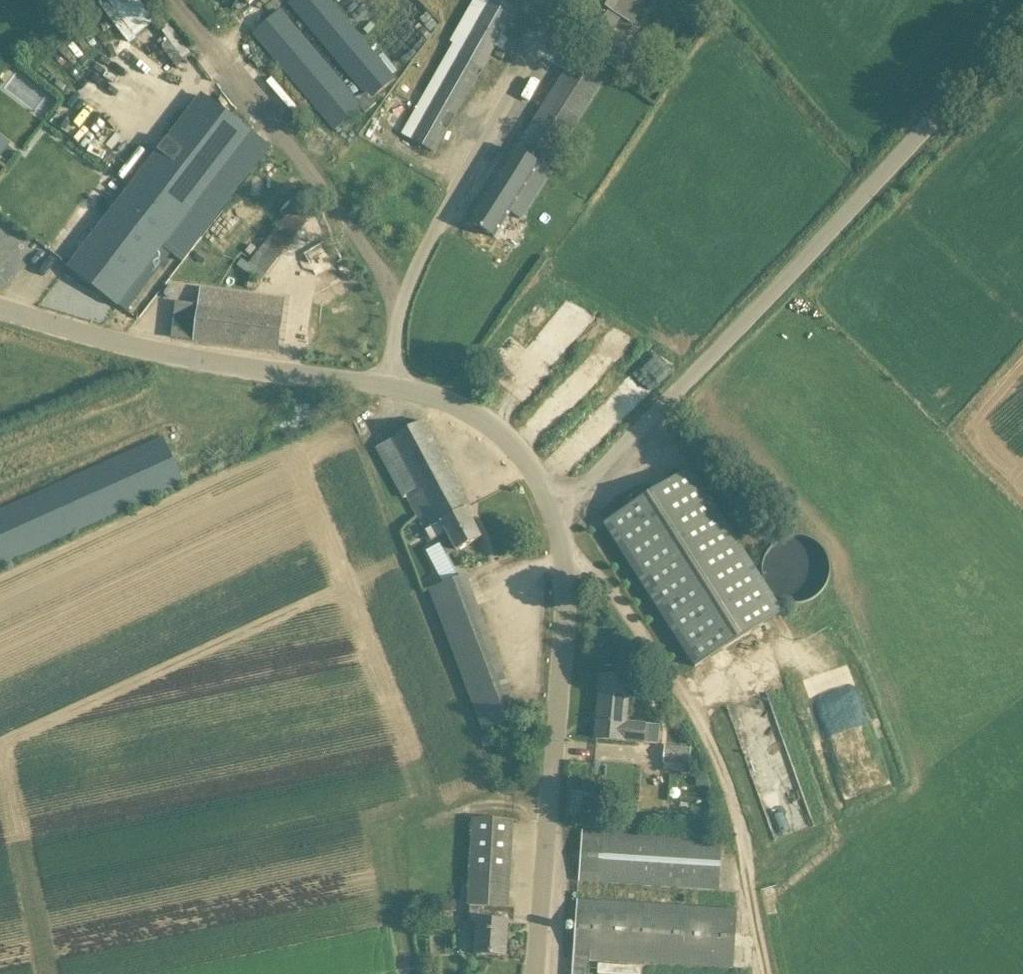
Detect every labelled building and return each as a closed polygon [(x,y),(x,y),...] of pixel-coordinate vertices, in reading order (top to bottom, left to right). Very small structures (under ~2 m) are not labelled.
[(124,40),(152,23),(138,0),(98,0),(124,40)] [(363,91),(371,100),(372,99),(396,79),(329,0),(294,0),(289,4),(363,91)] [(435,152),(521,0),(473,0),(449,42),(452,44),(401,133),(435,152)] [(596,0),(607,7),(584,42),(619,65),(634,74),(646,57),(630,47),(631,44),(613,32),(622,17),(634,25),(650,0),(596,0)] [(377,105),(372,99),(371,100),(363,91),(355,97),(282,10),(253,35),(334,131),(361,108),(366,114),(377,105)] [(514,151),(548,172),(607,78),(573,58),(514,151)] [(128,310),(127,310),(190,227),(203,238),(272,147),(200,93),(69,267),(127,311),(128,310)] [(550,173),(548,172),(514,151),(470,221),(495,237),(510,213),(522,220),(550,173)] [(289,212),(245,267),(261,279),(304,224),(289,212)] [(328,237),(303,251),(315,273),(341,259),(328,237)] [(206,290),(183,286),(174,337),(278,350),(282,316),(252,312),(253,295),(206,290)] [(471,508),(424,421),(392,439),(393,439),(378,447),(405,498),(407,498),(431,543),(446,534),(449,540),(441,544),(448,556),(456,551),(457,552),(482,538),(467,510),(471,508)] [(183,482),(164,438),(0,512),(0,562),(1,564),(183,482)] [(783,612),(770,592),(691,468),(632,506),(605,523),(696,667),(783,612)] [(436,605),(472,591),(466,576),(430,589),(436,605)] [(628,722),(632,678),(602,675),(596,739),(644,743),(646,723),(628,722)] [(693,772),(694,765),(691,765),(691,747),(666,745),(665,770),(693,772)] [(697,786),(706,786),(706,777),(697,777),(697,786)] [(509,908),(514,820),(473,818),(468,906),(470,906),(469,920),(478,921),(476,955),(506,956),(508,922),(496,922),(496,908),(509,908)] [(719,890),(723,841),(583,831),(580,881),(719,890)] [(576,922),(575,940),(574,956),(573,973),(589,973),(590,957),(734,969),(738,913),(578,900),(576,922)]
